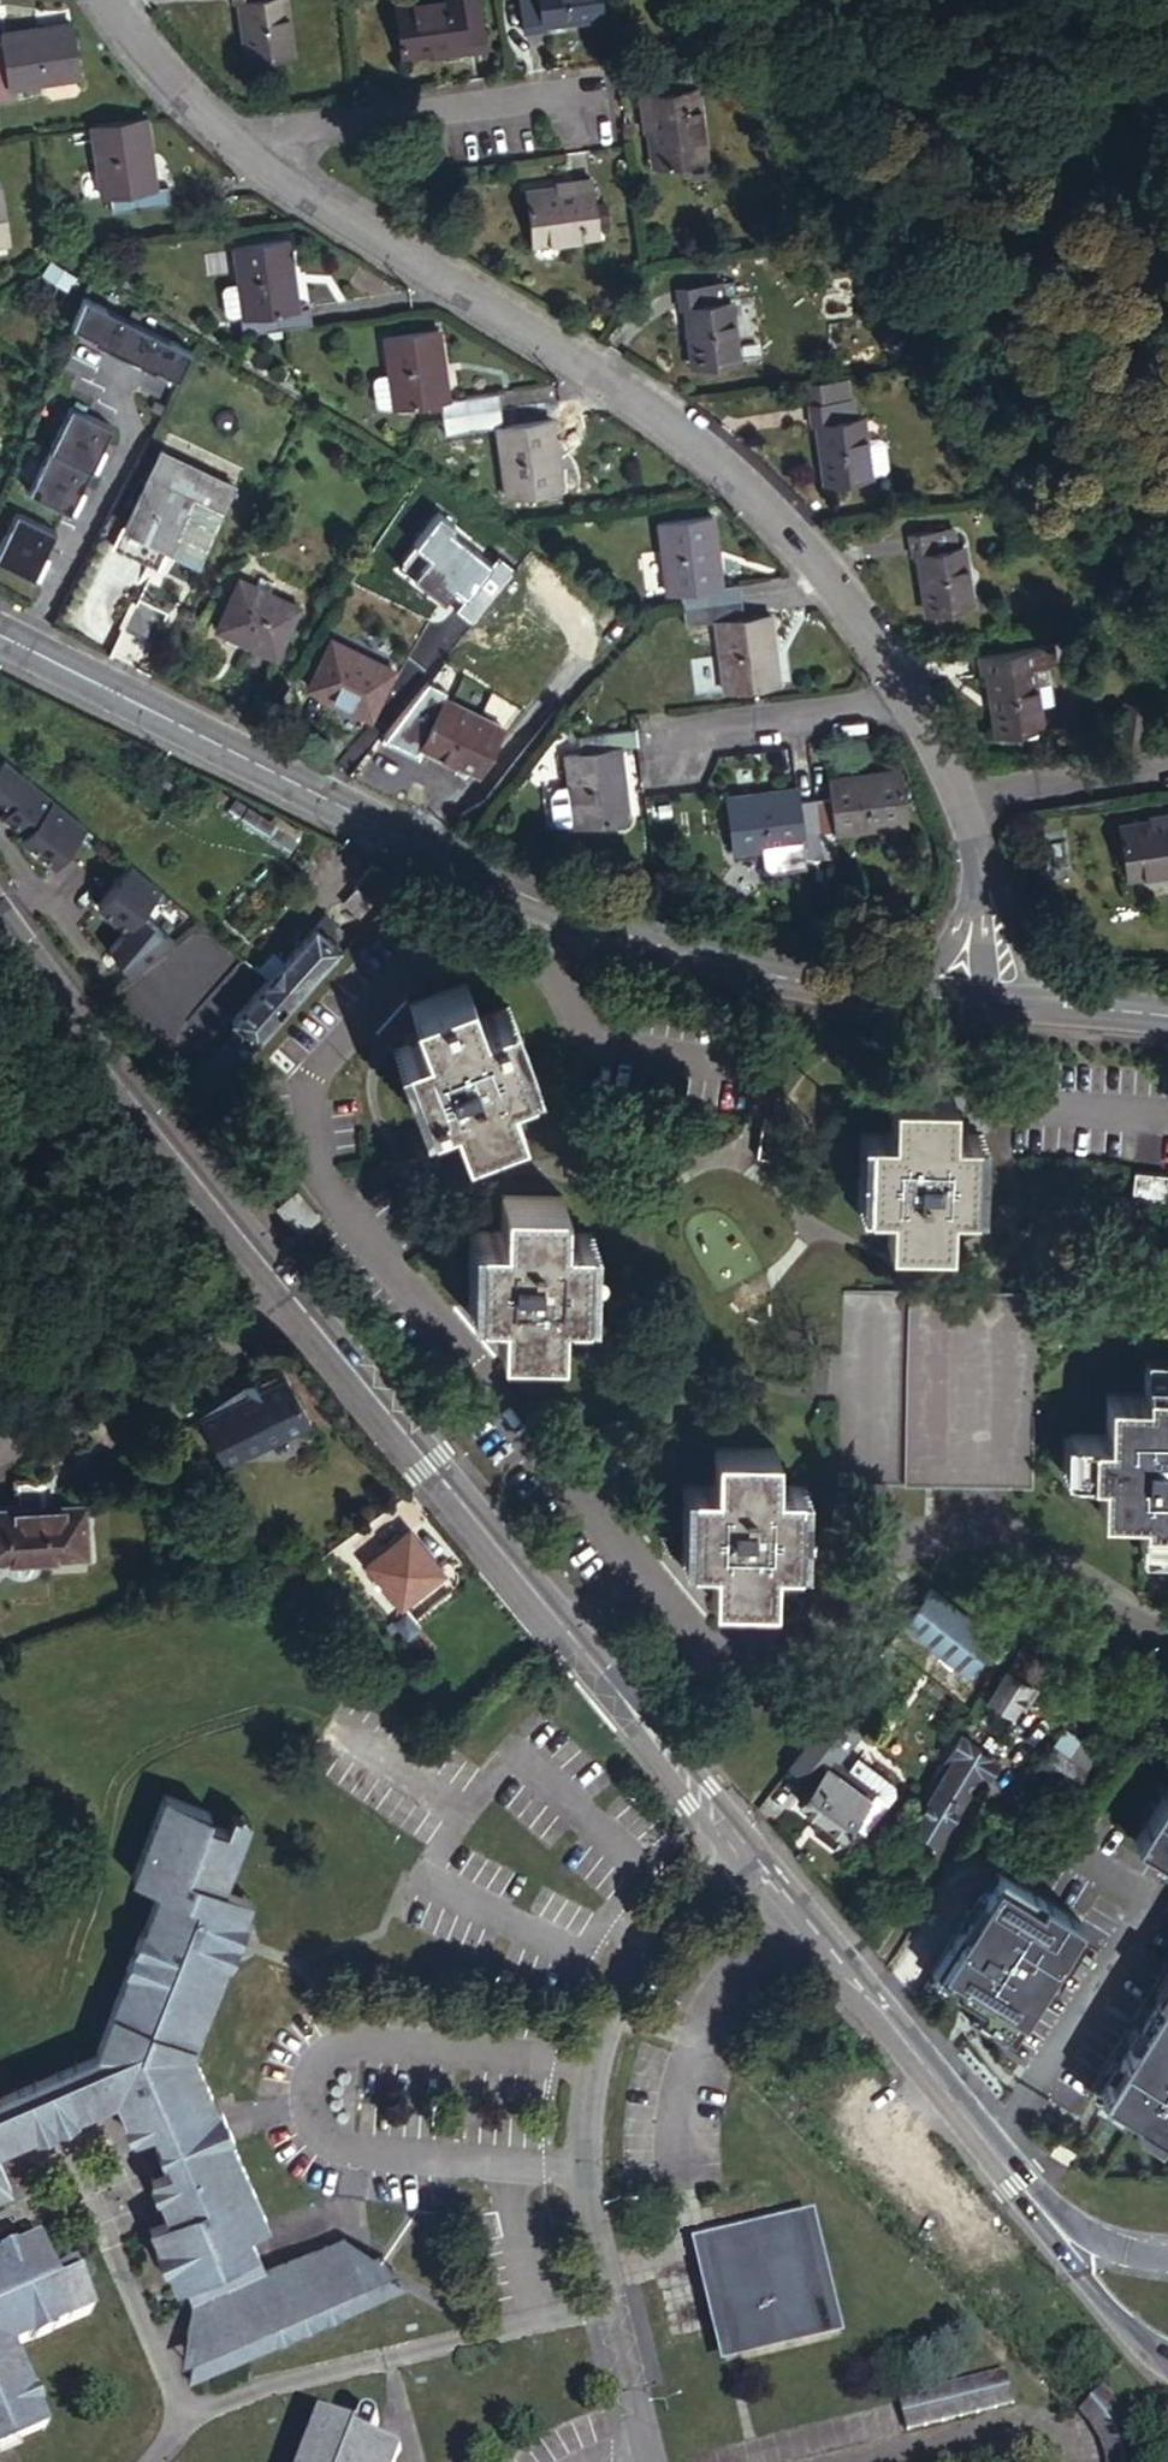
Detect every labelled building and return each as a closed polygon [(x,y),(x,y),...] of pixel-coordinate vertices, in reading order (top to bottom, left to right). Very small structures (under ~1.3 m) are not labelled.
[(248,58),(292,53),(285,0),(240,0),(248,58)] [(447,53),(485,48),(479,0),(398,0),(394,0),(401,53),(431,50),(430,46),(446,45),(447,53)] [(600,0),(522,0),(525,30),(545,28),(544,23),(602,15),(600,0)] [(11,98),(10,85),(79,75),(71,20),(2,30),(3,42),(0,42),(0,100),(11,98)] [(432,55),(447,53),(446,45),(430,46),(431,50),(432,55)] [(638,73),(643,114),(650,112),(653,127),(649,127),(654,162),(706,156),(693,67),(638,73)] [(650,112),(643,114),(644,128),(649,127),(653,127),(650,112)] [(156,187),(147,116),(92,124),(102,195),(110,194),(113,209),(169,201),(166,185),(156,187)] [(590,175),(573,178),(575,187),(559,189),(558,185),(528,189),(535,241),(599,232),(590,175)] [(575,187),(573,178),(557,179),(558,185),(559,189),(575,187)] [(0,187),(0,240),(8,239),(0,187)] [(255,330),(311,323),(310,306),(297,307),(288,238),(234,245),(239,282),(221,284),(225,315),(243,313),(243,315),(240,316),(242,332),(255,330)] [(738,358),(731,298),(722,299),(721,282),(677,286),(680,306),(686,305),(694,364),(738,358)] [(139,322),(85,294),(71,329),(92,339),(91,342),(121,357),(139,322)] [(193,349),(139,322),(121,357),(151,373),(153,370),(176,382),(193,349)] [(442,408),(443,416),(500,409),(498,393),(448,399),(438,328),(384,336),(390,372),(372,374),(376,407),(394,405),(394,406),(429,402),(430,410),(442,408)] [(815,402),(850,397),(847,377),(812,383),(815,402)] [(866,438),(862,414),(856,415),(854,397),(850,397),(815,402),(811,402),(813,421),(818,420),(826,480),(870,475),(870,472),(866,438)] [(113,424),(75,404),(53,447),(97,470),(108,450),(101,446),(113,424)] [(500,409),(443,416),(445,432),(497,425),(507,496),(561,490),(552,419),(503,424),(500,409)] [(879,436),(866,438),(870,472),(883,470),(888,465),(884,441),(879,436)] [(91,467),(53,447),(30,490),(75,513),(86,493),(79,489),(91,467)] [(199,559),(234,484),(160,450),(125,524),(199,559)] [(19,511),(0,549),(0,556),(42,577),(52,557),(46,553),(58,531),(19,511)] [(681,589),(683,607),(741,599),(739,583),(722,585),(712,516),(659,522),(667,591),(681,589)] [(956,544),(954,527),(910,533),(912,552),(917,551),(926,611),(972,604),(963,543),(956,544)] [(244,632),(242,639),(276,655),(299,606),(241,577),(219,619),(244,632)] [(142,636),(157,604),(130,590),(113,622),(142,636)] [(741,599),(683,607),(685,622),(716,619),(725,689),(780,683),(771,612),(743,615),(741,599)] [(215,627),(242,639),(244,632),(219,619),(215,627)] [(371,717),(394,670),(332,638),(308,686),(371,717)] [(1032,667),(1048,665),(1053,664),(1051,644),(981,655),(984,674),(988,674),(997,732),(1021,729),(1025,735),(1031,734),(1033,727),(1041,725),(1039,704),(1032,667)] [(1054,703),(1048,665),(1032,667),(1039,704),(1054,703)] [(448,690),(430,679),(386,734),(417,750),(421,742),(452,756),(455,751),(463,756),(460,760),(479,770),(499,733),(469,718),(472,709),(445,696),(448,690)] [(1126,694),(1125,702),(1147,704),(1148,696),(1126,694)] [(1125,702),(1121,737),(1143,740),(1147,704),(1125,702)] [(503,725),(472,709),(469,718),(499,733),(503,725)] [(638,743),(635,726),(578,734),(581,750),(566,752),(570,787),(558,788),(552,795),(555,820),(559,823),(574,821),(575,824),(630,817),(621,744),(638,743)] [(452,756),(460,760),(463,756),(455,751),(452,756)] [(1,760),(0,762),(0,804),(6,809),(0,815),(22,833),(49,800),(1,760)] [(815,798),(822,855),(840,853),(837,830),(905,822),(900,768),(831,776),(833,796),(815,798)] [(806,857),(822,855),(815,798),(799,799),(797,787),(727,796),(733,848),(804,840),(806,857)] [(53,866),(84,829),(49,800),(22,833),(18,837),(53,866)] [(1119,823),(1128,876),(1167,870),(1167,812),(1164,812),(1165,821),(1150,823),(1149,819),(1119,823)] [(1165,821),(1164,812),(1148,815),(1149,819),(1150,823),(1165,821)] [(124,930),(159,890),(128,865),(95,906),(124,930)] [(139,913),(124,930),(107,950),(129,977),(173,941),(139,913)] [(322,917),(266,979),(291,1000),(339,947),(330,940),(338,931),(322,917)] [(184,1073),(206,1095),(291,1000),(266,979),(184,1073)] [(409,1002),(415,1018),(427,1015),(434,1034),(423,1038),(402,1045),(430,1115),(449,1108),(462,1141),(518,1120),(505,1088),(529,1078),(503,1009),(480,1016),(466,982),(409,1002)] [(415,1018),(423,1038),(434,1034),(427,1015),(415,1018)] [(1001,1119),(940,1118),(939,1153),(916,1153),(913,1227),(936,1227),(936,1264),(998,1266),(998,1230),(1020,1230),(1023,1156),(1000,1156),(989,1155),(989,1135),(1001,1135),(1001,1119)] [(1000,1156),(1001,1135),(989,1135),(989,1155),(1000,1156)] [(296,1188),(276,1203),(297,1229),(317,1212),(296,1188)] [(477,1311),(498,1312),(509,1311),(509,1329),(498,1328),(498,1347),(559,1349),(559,1313),(582,1313),(582,1243),(559,1242),(560,1207),(502,1205),(502,1241),(478,1240),(477,1311)] [(1039,1287),(844,1278),(835,1490),(1029,1498),(1039,1287)] [(498,1312),(498,1328),(509,1329),(509,1311),(498,1312)] [(273,1361),(246,1378),(257,1395),(249,1400),(244,1392),(228,1402),(196,1422),(220,1462),(238,1450),(243,1459),(248,1456),(246,1453),(306,1414),(273,1361)] [(222,1393),(228,1402),(244,1392),(249,1400),(257,1395),(246,1378),(222,1393)] [(1115,1406),(1113,1446),(1081,1445),(1080,1488),(1113,1488),(1111,1524),(1149,1525),(1148,1562),(1167,1562),(1167,1401),(1152,1401),(1152,1408),(1115,1406)] [(693,1566),(715,1567),(727,1568),(727,1583),(715,1582),(715,1604),(774,1606),(775,1570),(801,1570),(804,1497),(777,1496),(779,1459),(719,1456),(719,1493),(696,1492),(693,1566)] [(0,1510),(0,1560),(85,1554),(81,1503),(0,1510)] [(437,1566),(405,1527),(363,1560),(396,1600),(437,1566)] [(715,1567),(715,1582),(727,1583),(727,1568),(715,1567)] [(933,1584),(905,1621),(964,1672),(994,1636),(933,1584)] [(1017,1640),(1011,1650),(1037,1672),(1045,1658),(1017,1640)] [(1011,1650),(1002,1667),(1029,1683),(1037,1672),(1011,1650)] [(1029,1683),(1002,1667),(982,1701),(1009,1717),(1029,1683)] [(1036,1688),(1029,1683),(1009,1717),(998,1735),(1006,1740),(1036,1688)] [(998,1735),(1009,1717),(982,1701),(965,1730),(935,1782),(961,1799),(979,1768),(986,1757),(998,1735)] [(842,1703),(834,1713),(848,1724),(855,1713),(842,1703)] [(834,1713),(792,1769),(810,1782),(823,1765),(867,1801),(871,1795),(840,1769),(829,1759),(851,1727),(848,1724),(834,1713)] [(960,1727),(930,1779),(935,1782),(965,1730),(960,1727)] [(1096,1756),(1060,1731),(1031,1773),(1067,1798),(1096,1756)] [(850,1754),(840,1769),(871,1795),(867,1801),(848,1825),(859,1834),(890,1796),(889,1784),(850,1754)] [(995,1763),(986,1757),(979,1768),(989,1774),(995,1763)] [(848,1825),(867,1801),(823,1765),(810,1782),(796,1799),(812,1812),(823,1821),(839,1836),(848,1825)] [(936,1841),(961,1799),(935,1782),(910,1826),(936,1841)] [(1133,1842),(1167,1864),(1167,1787),(1133,1842)] [(164,1795),(131,1879),(164,1892),(100,2057),(1,2098),(0,2095),(0,2142),(115,2093),(133,2134),(152,2125),(163,2151),(170,2165),(149,2174),(167,2216),(147,2224),(174,2285),(184,2280),(257,2248),(249,2230),(268,2222),(227,2126),(192,2047),(236,1937),(251,1899),(223,1887),(243,1836),(225,1829),(209,1823),(212,1813),(164,1795)] [(232,1812),(225,1829),(243,1836),(250,1818),(232,1812)] [(823,1821),(812,1812),(805,1821),(817,1830),(823,1821)] [(839,1836),(823,1821),(817,1830),(812,1836),(829,1849),(839,1836)] [(1087,1932),(995,1874),(930,1976),(1022,2034),(1087,1932)] [(1107,2099),(1167,2137),(1167,2003),(1107,2099)] [(9,2181),(0,2161),(0,2185),(9,2181)] [(818,2211),(696,2241),(726,2363),(736,2361),(848,2333),(818,2211)] [(266,2270),(193,2302),(186,2333),(203,2326),(209,2338),(198,2343),(193,2359),(189,2380),(196,2377),(371,2301),(343,2235),(266,2270)] [(395,2268),(343,2235),(371,2301),(403,2287),(383,2273),(395,2268)] [(33,2239),(0,2253),(0,2449),(10,2444),(44,2429),(10,2348),(90,2313),(70,2265),(48,2274),(33,2239)] [(266,2270),(257,2248),(184,2280),(193,2302),(266,2270)] [(179,2365),(193,2359),(198,2343),(209,2338),(203,2326),(186,2333),(179,2365)] [(1016,2403),(1008,2370),(913,2393),(916,2410),(919,2426),(1016,2403)] [(1081,2412),(1085,2419),(1088,2425),(1092,2432),(1097,2447),(1100,2461),(1139,2461),(1138,2457),(1138,2452),(1136,2446),(1132,2431),(1125,2414),(1114,2397),(1105,2387),(1081,2412)] [(916,2410),(913,2393),(902,2396),(909,2428),(919,2426),(916,2410)] [(321,2412),(302,2461),(396,2461),(401,2451),(371,2438),(377,2422),(378,2419),(378,2417),(378,2415),(377,2413),(373,2409),(371,2408),(367,2407),(364,2408),(362,2410),(359,2416),(356,2426),(321,2412)]
